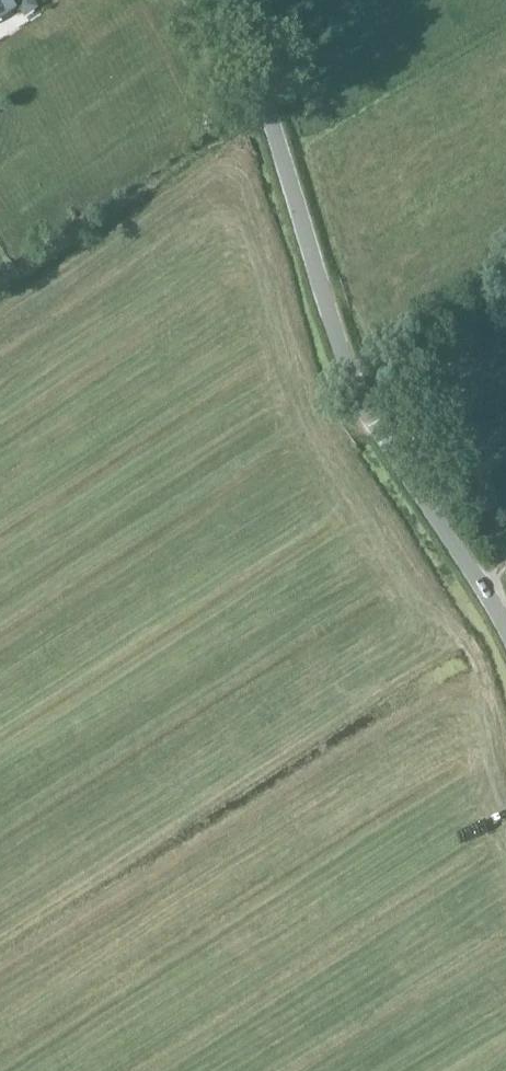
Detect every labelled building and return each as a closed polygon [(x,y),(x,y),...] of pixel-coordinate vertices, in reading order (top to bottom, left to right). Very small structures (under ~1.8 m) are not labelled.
[(16,12),(10,3),(12,1),(14,0),(0,0),(0,23),(16,12)]
